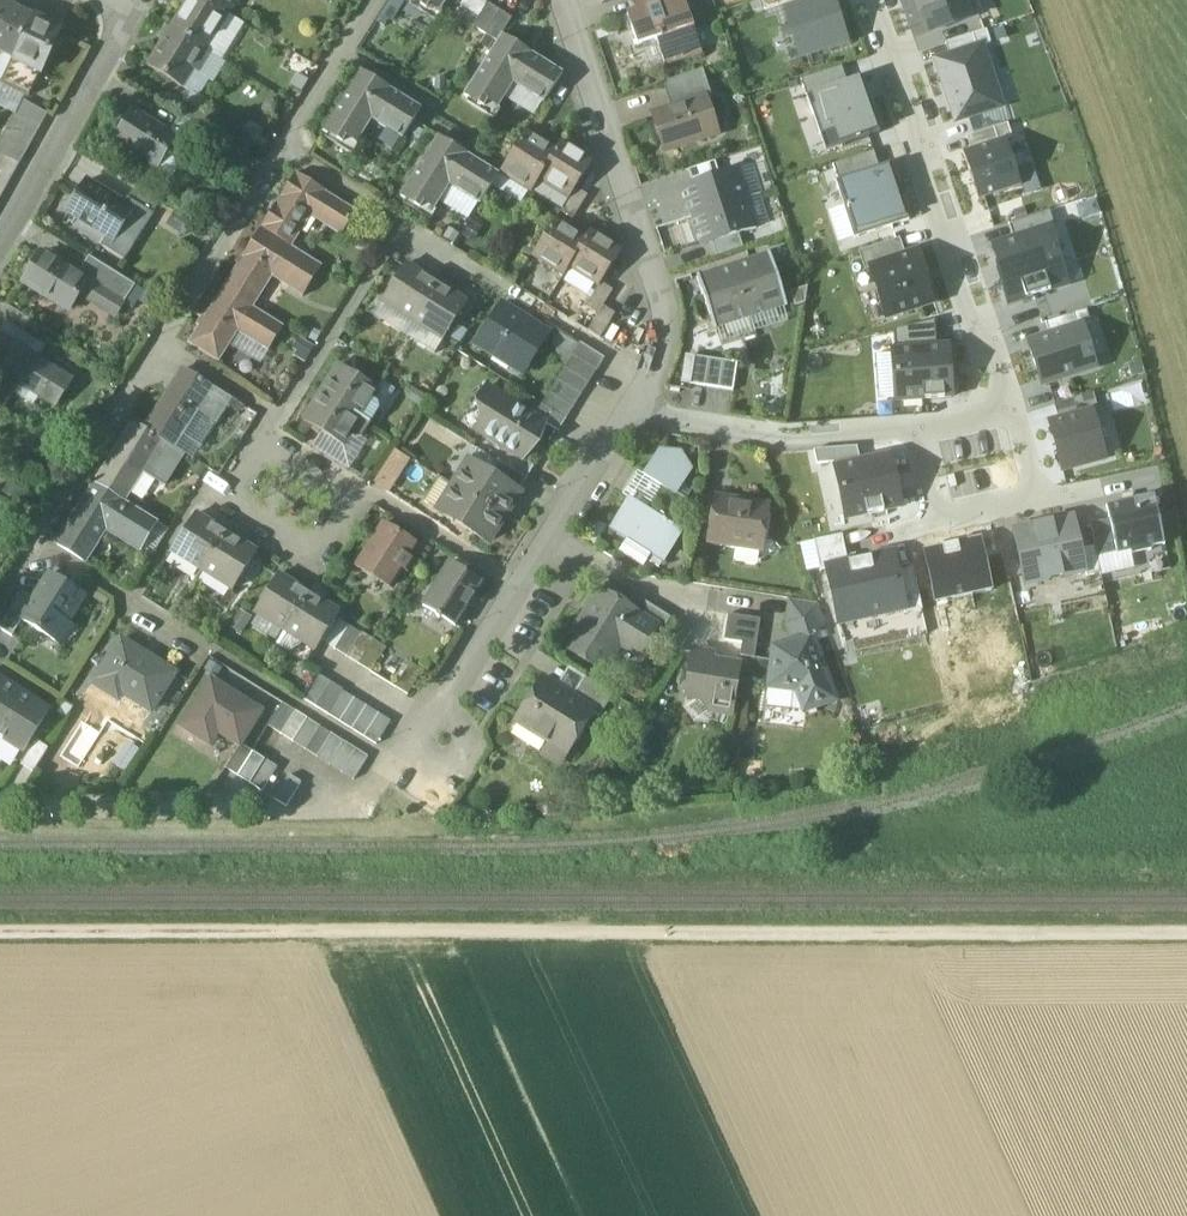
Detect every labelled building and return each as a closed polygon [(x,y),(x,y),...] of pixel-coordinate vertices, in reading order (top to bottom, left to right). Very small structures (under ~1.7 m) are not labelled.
[(204,0),(189,0),(170,30),(204,51),(227,14),(204,0)] [(227,14),(236,0),(204,0),(227,14)] [(426,11),(430,5),(440,11),(447,0),(408,0),(426,11)] [(626,15),(637,47),(656,40),(664,64),(700,52),(683,0),(672,0),(636,12),(626,15)] [(636,12),(672,0),(632,0),(636,12)] [(847,43),(832,0),(820,0),(785,12),(801,59),(847,43)] [(919,15),(921,14),(928,35),(980,17),(974,0),(914,0),(919,15)] [(485,6),(472,27),(484,35),(499,12),(487,4),(485,6)] [(5,5),(0,16),(0,55),(11,60),(12,61),(33,17),(5,5)] [(499,12),(484,35),(496,43),(501,35),(511,19),(499,12)] [(33,17),(12,61),(40,74),(61,31),(33,17)] [(170,30),(146,68),(181,89),(192,71),(197,74),(209,54),(204,51),(170,30)] [(987,31),(945,45),(950,59),(981,48),(991,44),(987,31)] [(562,74),(501,35),(496,43),(463,96),(483,109),(487,103),(497,109),(513,85),(543,104),(562,74)] [(981,48),(950,59),(937,63),(958,122),(1001,108),(981,48)] [(12,61),(11,60),(0,84),(29,98),(40,74),(12,61)] [(800,82),(805,98),(846,84),(841,68),(800,82)] [(420,109),(360,71),(322,132),(342,145),(346,139),(355,145),(371,121),(401,140),(420,109)] [(702,71),(675,80),(684,107),(705,100),(706,101),(711,99),(702,71)] [(824,153),(880,135),(861,79),(846,84),(805,98),(824,153)] [(684,107),(652,117),(663,150),(716,133),(706,101),(705,100),(684,107)] [(46,116),(21,102),(15,114),(40,128),(46,116)] [(217,122),(188,104),(180,116),(209,134),(217,122)] [(176,139),(132,111),(113,142),(172,178),(185,158),(170,149),(176,139)] [(40,128),(15,114),(8,126),(33,140),(40,128)] [(209,134),(180,116),(172,129),(201,147),(209,134)] [(33,140),(8,126),(1,139),(26,153),(33,140)] [(1008,126),(967,139),(972,152),(1005,140),(1012,138),(1008,126)] [(556,152),(525,133),(500,173),(531,192),(539,179),(556,152)] [(499,174),(438,136),(400,198),(420,210),(424,204),(435,211),(450,186),(480,205),(499,174)] [(1,139),(0,141),(0,155),(19,165),(26,153),(1,139)] [(1021,187),(1005,140),(972,152),(963,155),(979,201),(1021,187)] [(591,163),(561,144),(556,152),(539,179),(569,198),(575,189),(591,163)] [(832,167),(837,182),(879,168),(874,154),(832,167)] [(0,155),(0,171),(12,178),(19,165),(0,155)] [(715,163),(688,171),(692,185),(719,176),(715,163)] [(837,182),(855,240),(910,222),(891,165),(879,168),(837,182)] [(0,171),(0,188),(5,191),(12,178),(0,171)] [(692,185),(690,186),(689,185),(684,187),(694,217),(746,200),(736,171),(692,185)] [(356,213),(296,175),(261,230),(292,249),(310,220),(341,239),(356,213)] [(127,201),(124,206),(87,183),(68,213),(106,237),(98,248),(123,263),(153,216),(152,215),(152,216),(127,201)] [(160,203),(136,188),(127,201),(152,216),(152,215),(160,203)] [(587,197),(575,189),(569,198),(560,213),(572,221),(587,197)] [(746,200),(694,217),(704,247),(709,246),(709,245),(711,245),(739,236),(756,230),(746,200)] [(1050,212),(1009,225),(1014,241),(1051,229),(1055,228),(1050,212)] [(585,241),(554,222),(533,257),(563,276),(568,268),(585,241)] [(1014,241),(994,248),(1005,283),(1002,284),(1010,306),(1067,287),(1056,254),(1058,254),(1051,229),(1014,241)] [(292,249),(261,230),(223,291),(253,310),(277,272),(292,282),(287,289),(303,299),(322,268),(292,249)] [(621,252),(590,233),(585,241),(568,268),(599,287),(600,285),(621,252)] [(739,236),(711,245),(716,258),(743,249),(739,236)] [(870,269),(906,258),(900,240),(859,254),(865,273),(870,271),(870,269)] [(906,258),(870,269),(870,271),(887,319),(934,304),(929,287),(930,287),(925,269),(923,270),(918,254),(906,258)] [(767,256),(742,265),(741,264),(740,265),(726,270),(726,269),(724,270),(699,279),(698,278),(697,279),(713,331),(715,330),(715,329),(784,307),(784,308),(786,307),(770,255),(767,256)] [(42,256),(23,286),(68,314),(87,284),(78,278),(42,256)] [(89,260),(78,278),(121,305),(133,286),(89,260)] [(435,287),(404,268),(382,304),(412,323),(435,287)] [(599,287),(585,309),(597,316),(602,308),(612,292),(600,285),(599,287)] [(464,305),(435,287),(412,323),(442,341),(464,305)] [(253,310),(223,291),(188,346),(219,365),(238,335),(268,354),(283,329),(253,310)] [(541,332),(501,307),(477,345),(517,371),(541,332)] [(6,308),(0,318),(0,324),(21,338),(31,323),(6,308)] [(597,316),(587,332),(599,340),(614,316),(602,308),(597,316)] [(1086,311),(1046,324),(1050,338),(1083,327),(1091,325),(1086,311)] [(894,333),(895,352),(937,349),(935,323),(894,333)] [(1050,338),(1027,345),(1040,386),(1097,368),(1083,327),(1050,338)] [(0,336),(0,412),(19,381),(59,405),(73,383),(36,360),(37,358),(0,336)] [(604,360),(579,345),(572,357),(596,373),(604,360)] [(892,352),(896,404),(953,400),(949,348),(937,349),(895,352),(892,352)] [(596,373),(572,357),(564,370),(589,385),(596,373)] [(681,386),(691,387),(695,359),(685,357),(681,386)] [(708,361),(695,359),(691,387),(704,389),(708,361)] [(723,363),(708,361),(704,389),(718,392),(723,363)] [(737,365),(723,363),(718,392),(732,394),(737,365)] [(355,380),(347,375),(347,372),(340,368),(338,369),(331,381),(330,384),(332,385),(324,397),(370,426),(379,412),(377,405),(372,402),(378,393),(377,391),(357,379),(355,380)] [(589,385),(564,370),(556,382),(581,397),(589,385)] [(232,402),(183,372),(145,432),(174,450),(184,434),(203,446),(216,426),(217,427),(232,402)] [(581,397),(556,382),(549,394),(573,409),(581,397)] [(533,419),(486,389),(478,403),(482,420),(474,432),(509,454),(523,462),(536,442),(540,444),(545,430),(544,429),(545,426),(533,419)] [(573,409),(549,394),(541,406),(565,422),(573,409)] [(1055,408),(1059,423),(1092,414),(1098,412),(1093,395),(1055,408)] [(370,426),(324,397),(316,410),(314,408),(313,409),(304,423),(304,426),(311,430),(314,429),(322,434),(321,437),(340,448),(344,448),(349,439),(354,442),(361,440),(370,426)] [(565,422),(541,406),(533,419),(545,426),(558,434),(565,422)] [(1059,423),(1050,426),(1062,473),(1105,462),(1092,414),(1059,423)] [(145,432),(133,425),(125,437),(128,439),(121,451),(118,449),(95,486),(123,503),(142,474),(165,488),(184,457),(174,450),(145,432)] [(392,447),(367,481),(388,496),(413,462),(392,447)] [(857,450),(815,453),(817,466),(834,466),(860,464),(857,450)] [(680,454),(660,452),(644,477),(660,487),(645,512),(628,502),(610,531),(626,541),(618,554),(643,569),(651,557),(663,564),(681,535),(670,528),(687,502),(675,497),(691,472),(680,454)] [(523,462),(509,454),(501,466),(526,481),(533,469),(523,462)] [(860,464),(834,466),(846,522),(902,509),(892,462),(861,469),(860,464)] [(490,475),(469,463),(453,488),(504,520),(511,508),(512,508),(513,508),(520,498),(520,497),(519,496),(519,494),(518,493),(490,475)] [(501,466),(497,463),(490,475),(518,493),(526,481),(501,466)] [(95,486),(57,546),(85,564),(109,525),(136,542),(149,520),(123,503),(95,486)] [(504,520),(453,488),(437,513),(444,518),(443,519),(443,520),(452,525),(453,525),(454,524),(488,545),(504,520)] [(716,501),(702,498),(698,526),(712,528),(716,501)] [(1154,499),(1106,509),(1109,523),(1116,556),(1117,558),(1131,555),(1131,558),(1151,553),(1151,551),(1165,548),(1154,499)] [(767,509),(716,501),(712,528),(709,543),(760,551),(761,544),(765,541),(767,531),(764,527),(767,509)] [(194,517),(171,553),(202,573),(225,536),(194,517)] [(1013,534),(1025,587),(1085,574),(1081,552),(1074,521),(1013,534)] [(1116,556),(1109,523),(1090,527),(1095,549),(1097,560),(1116,556)] [(416,546),(384,525),(356,570),(389,591),(401,570),(404,572),(410,562),(407,560),(416,546)] [(256,556),(225,536),(202,573),(234,593),(256,556)] [(814,545),(821,572),(827,571),(848,566),(842,539),(814,545)] [(980,539),(922,552),(934,605),(992,592),(980,539)] [(1097,560),(1095,549),(1081,552),(1085,574),(1087,580),(1101,577),(1097,560)] [(840,627),(905,613),(897,576),(895,576),(890,557),(848,566),(827,571),(840,627)] [(449,563),(421,608),(454,629),(482,584),(449,563)] [(905,613),(906,617),(923,614),(913,572),(897,576),(905,613)] [(56,645),(84,599),(50,578),(34,604),(22,624),(56,645)] [(308,597),(277,578),(254,614),(285,633),(308,597)] [(626,609),(600,593),(564,649),(603,674),(622,642),(641,653),(655,630),(656,628),(626,609)] [(22,624),(34,604),(22,597),(0,632),(13,639),(22,624)] [(339,616),(308,597),(285,633),(316,653),(321,643),(337,619),(339,616)] [(670,620),(634,597),(626,609),(656,628),(655,630),(662,634),(670,620)] [(817,606),(788,601),(784,626),(790,643),(791,645),(812,638),(826,633),(817,606)] [(760,621),(728,616),(724,642),(742,645),(739,658),(754,660),(760,621)] [(321,643),(334,651),(349,627),(337,619),(321,643)] [(361,634),(349,627),(334,651),(346,659),(361,634)] [(361,634),(346,659),(358,666),(373,642),(361,634)] [(771,709),(803,712),(804,714),(835,703),(812,638),(791,645),(790,643),(773,649),(767,704),(771,709)] [(151,715),(176,676),(120,642),(97,680),(101,682),(97,689),(118,702),(122,697),(151,715)] [(373,642),(358,666),(370,674),(386,650),(373,642)] [(738,668),(712,664),(713,657),(693,654),(686,697),(700,699),(710,712),(730,715),(738,668)] [(422,673),(410,665),(395,689),(407,697),(422,673)] [(319,676),(303,701),(315,709),(331,683),(319,676)] [(613,697),(585,679),(572,700),(594,714),(593,715),(599,719),(613,697)] [(0,680),(0,723),(20,693),(0,680)] [(572,700),(541,681),(534,693),(529,694),(524,701),(525,706),(515,723),(567,756),(593,715),(594,714),(572,700)] [(262,714),(211,682),(181,729),(204,743),(212,729),(240,747),(262,714)] [(331,683),(315,709),(327,716),(343,691),(331,683)] [(343,691),(327,716),(339,724),(355,698),(343,691)] [(20,693),(0,723),(0,740),(23,754),(50,712),(20,693)] [(355,698),(339,724),(351,731),(367,706),(355,698)] [(295,713),(283,705),(268,729),(280,736),(295,713)] [(367,706),(351,731),(364,739),(379,714),(367,706)] [(293,744),(307,721),(295,713),(280,736),(293,744)] [(379,714),(364,739),(376,746),(392,721),(379,714)] [(307,721),(293,744),(305,752),(319,728),(307,721)] [(319,728),(305,752),(317,759),(331,736),(319,728)] [(331,736),(317,759),(329,767),(344,744),(331,736)] [(48,750),(36,743),(21,767),(33,775),(48,750)] [(344,744),(329,767),(341,774),(356,751),(344,744)] [(254,755),(242,747),(227,771),(239,779),(254,755)] [(368,759),(356,751),(341,774),(353,782),(368,759)] [(266,762),(254,755),(239,779),(251,786),(266,762)] [(278,770),(266,762),(251,786),(263,794),(278,770)] [(290,777),(278,770),(263,794),(263,795),(274,802),(290,777)] [(301,784),(290,777),(274,802),(286,808),(301,784)]
